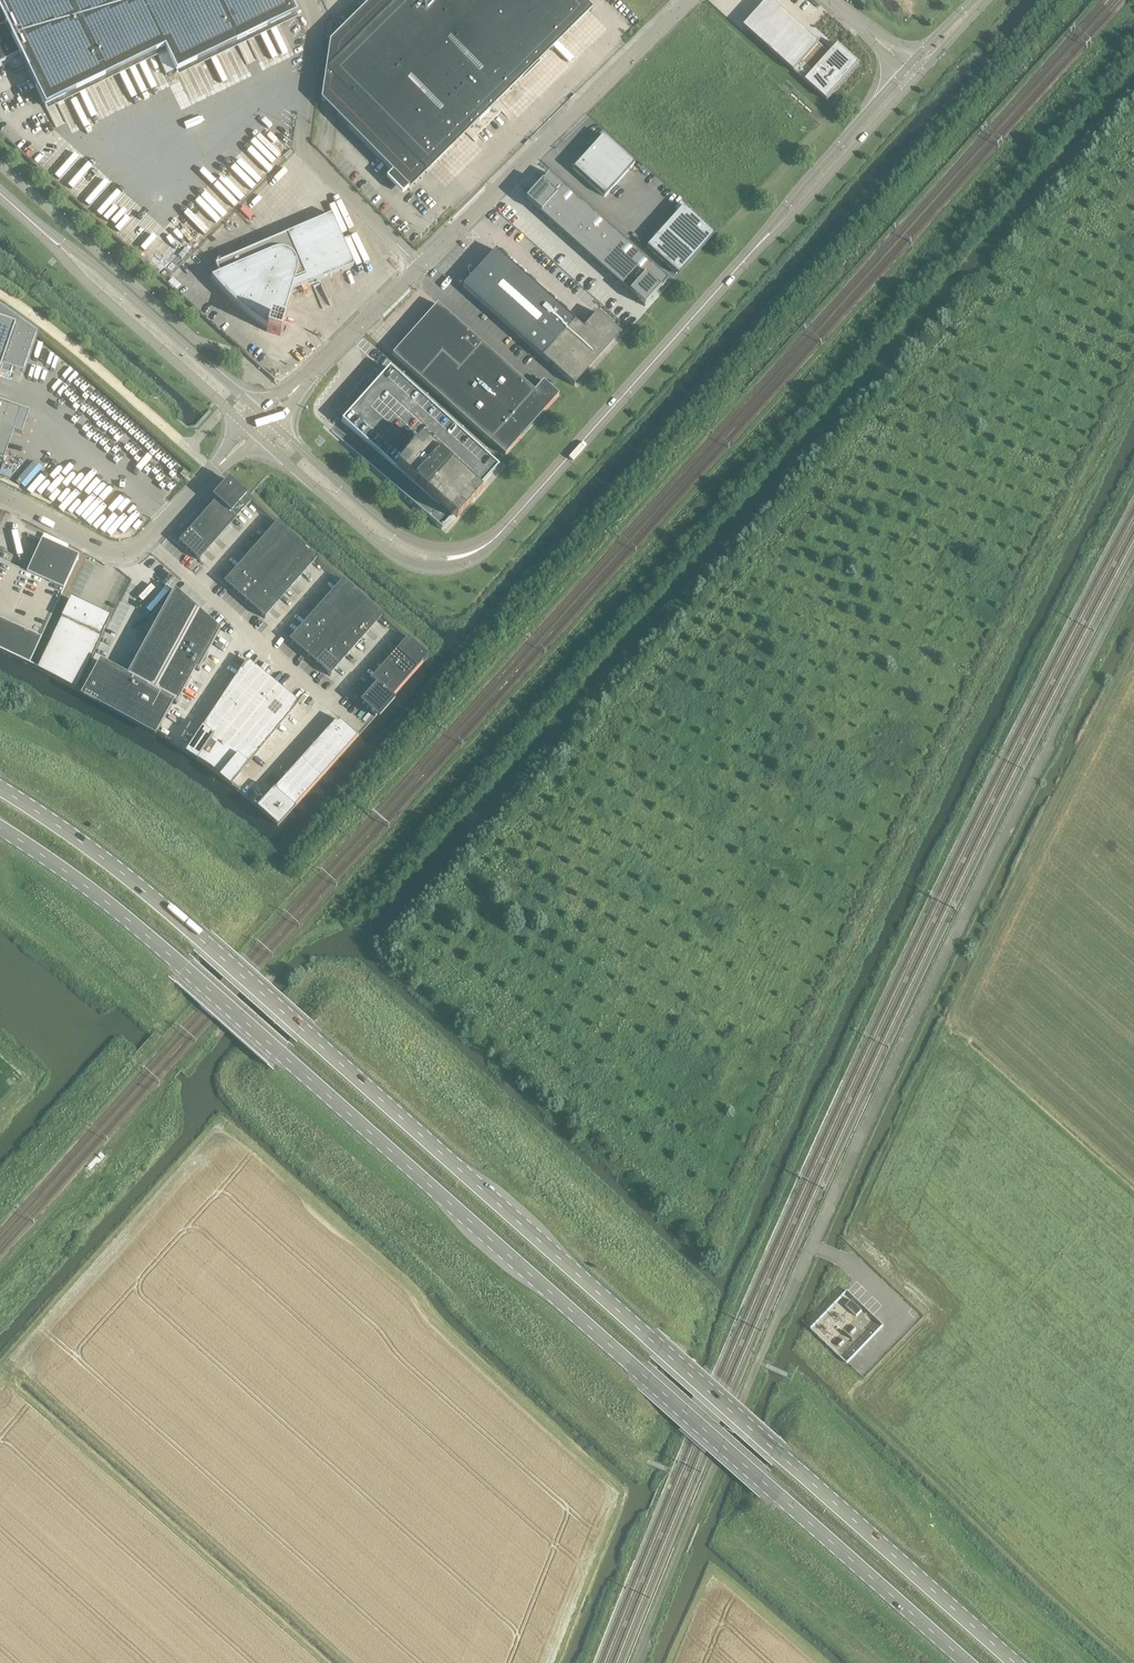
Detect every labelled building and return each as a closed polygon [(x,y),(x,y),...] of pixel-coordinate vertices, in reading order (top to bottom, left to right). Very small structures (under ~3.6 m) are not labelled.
[(46,107),(165,49),(177,73),(298,15),(290,0),(0,0),(0,13),(46,107)] [(321,103),(391,174),(387,178),(403,195),(413,185),(436,162),(471,128),(473,129),(482,120),(496,106),(494,105),(500,98),(532,66),(573,26),(570,22),(587,5),(582,0),(372,0),(338,33),(326,71),(321,103)] [(770,0),(745,28),(828,101),(860,65),(845,51),(839,45),(831,54),(795,22),(770,0)] [(573,169),(605,197),(635,163),(603,135),(573,169)] [(549,174),(526,200),(526,201),(540,213),(564,187),(549,174)] [(564,187),(540,213),(555,227),(579,200),(564,187)] [(579,200),(555,227),(570,240),(594,214),(579,200)] [(678,275),(715,234),(683,206),(647,247),(678,275)] [(594,214),(570,240),(585,253),(609,227),(594,214)] [(268,329),(267,332),(280,336),(285,322),(282,322),(291,294),(302,289),(304,293),(310,291),(308,286),(354,267),(332,215),(215,265),(219,275),(212,278),(223,292),(238,306),(253,319),(268,329)] [(609,227),(585,253),(600,267),(624,240),(609,227)] [(624,240),(600,267),(615,280),(638,253),(624,240)] [(463,287),(574,386),(621,334),(597,313),(583,329),(496,250),(463,287)] [(638,253),(615,280),(630,293),(653,267),(638,253)] [(653,267),(630,293),(645,306),(668,280),(653,267)] [(534,391),(437,304),(392,355),(505,455),(559,395),(543,381),(534,391)] [(10,378),(13,371),(23,375),(36,336),(20,325),(0,310),(0,375),(10,378)] [(343,420),(342,419),(332,431),(413,503),(441,529),(499,464),(389,367),(388,368),(388,369),(348,414),(343,420)] [(4,460),(14,431),(22,433),(30,411),(22,409),(0,401),(0,459),(4,460)] [(190,475),(184,470),(180,474),(186,479),(187,478),(189,476),(190,475)] [(232,482),(179,543),(200,561),(253,501),(237,486),(232,482)] [(319,558),(277,522),(224,582),(265,619),(319,558)] [(0,562),(0,652),(33,667),(34,667),(30,665),(79,556),(42,540),(27,573),(0,561),(0,562)] [(384,616),(343,580),(290,639),(331,676),(384,616)] [(181,639),(197,610),(174,589),(155,625),(181,639)] [(111,619),(71,599),(38,668),(34,667),(33,667),(33,669),(80,692),(81,691),(77,689),(111,619)] [(208,652),(221,630),(197,610),(181,639),(172,657),(195,670),(198,671),(208,652)] [(172,657),(181,639),(155,625),(145,642),(172,657)] [(429,656),(408,637),(354,697),(376,716),(429,656)] [(162,674),(172,657),(145,642),(136,660),(162,674)] [(195,670),(172,657),(162,674),(186,687),(195,670)] [(153,692),(162,674),(136,660),(127,676),(126,677),(153,692)] [(126,677),(127,676),(122,673),(108,666),(100,661),(83,693),(80,697),(95,705),(105,711),(106,711),(107,712),(126,677)] [(247,661),(238,675),(265,693),(269,686),(273,682),(247,661)] [(186,687),(162,674),(153,692),(174,703),(176,705),(186,687)] [(238,675),(230,686),(257,704),(265,693),(238,675)] [(166,717),(174,703),(153,692),(126,677),(107,712),(155,738),(157,734),(166,717)] [(269,686),(265,693),(290,714),(299,703),(273,682),(269,686)] [(230,686),(223,697),(249,715),(257,704),(230,686)] [(265,693),(257,704),(281,724),(290,714),(265,693)] [(223,697),(216,709),(241,726),(249,715),(223,697)] [(257,704),(249,715),(273,734),(281,724),(257,704)] [(216,709),(208,720),(234,737),(241,726),(216,709)] [(249,715),(241,726),(265,745),(273,734),(249,715)] [(208,720),(201,731),(226,747),(234,737),(208,720)] [(337,720),(328,731),(347,748),(358,736),(357,737),(337,720)] [(241,726),(234,737),(256,755),(265,745),(241,726)] [(185,751),(185,752),(211,769),(226,747),(201,731),(187,752),(185,751)] [(328,731),(318,741),(338,759),(347,748),(328,731)] [(234,737),(226,747),(248,765),(256,755),(234,737)] [(318,741),(309,751),(329,769),(338,759),(318,741)] [(226,747),(211,769),(221,777),(232,787),(233,786),(231,785),(248,765),(226,747)] [(309,751),(300,761),(320,779),(329,769),(309,751)] [(300,761),(291,771),(311,788),(320,779),(300,761)] [(291,771),(283,781),(302,798),(311,788),(291,771)] [(283,781),(274,791),(293,808),(302,798),(283,781)] [(257,806),(257,807),(274,822),(278,826),(293,808),(274,791),(259,807),(257,806)] [(884,1326),(848,1291),(810,1329),(846,1365),(884,1326)]
